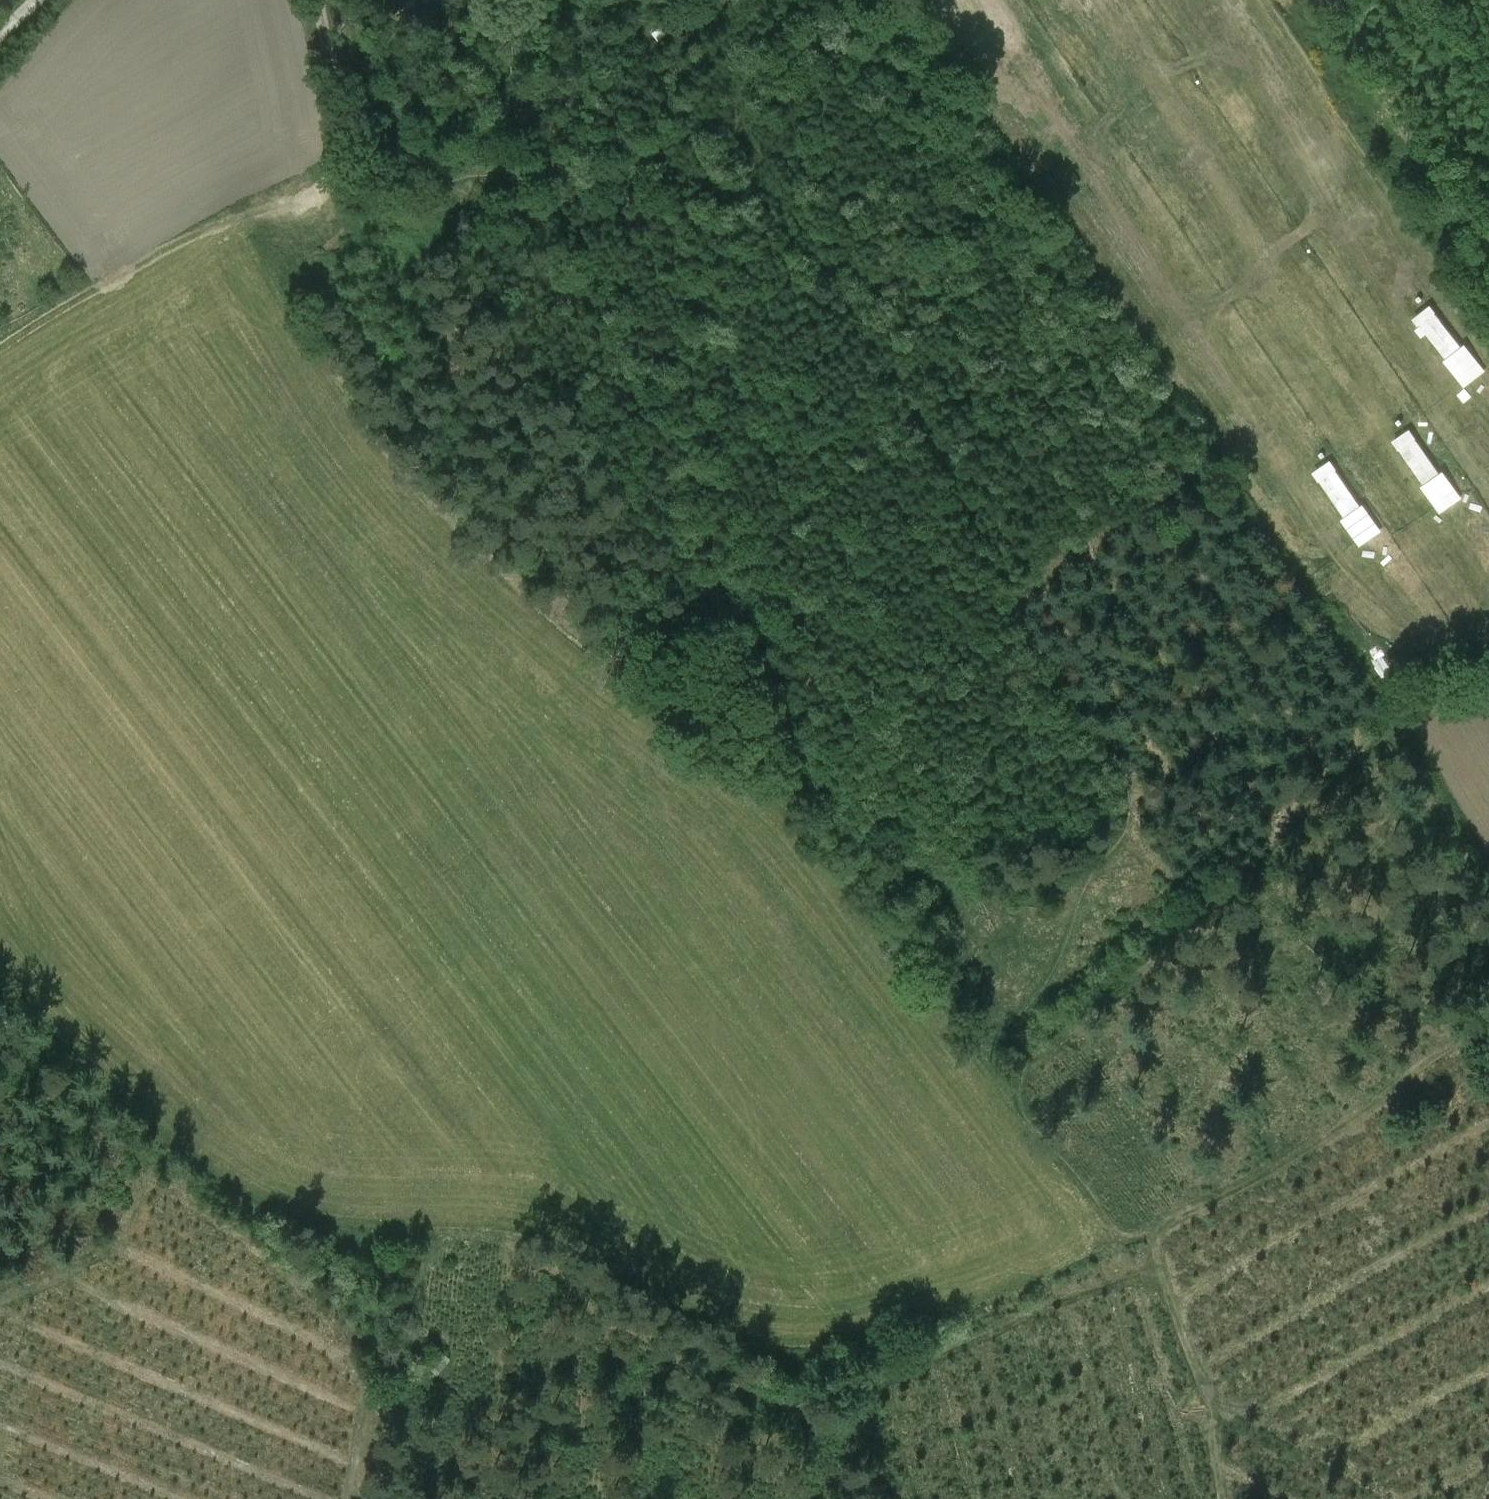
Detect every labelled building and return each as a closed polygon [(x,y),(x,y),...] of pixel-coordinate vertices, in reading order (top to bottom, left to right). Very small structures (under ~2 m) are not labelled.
[(1470,579),(1488,568),(1488,565),(1459,518),(1439,530),(1470,579)] [(429,1363),(443,1373),(455,1356),(441,1346),(429,1363)]
